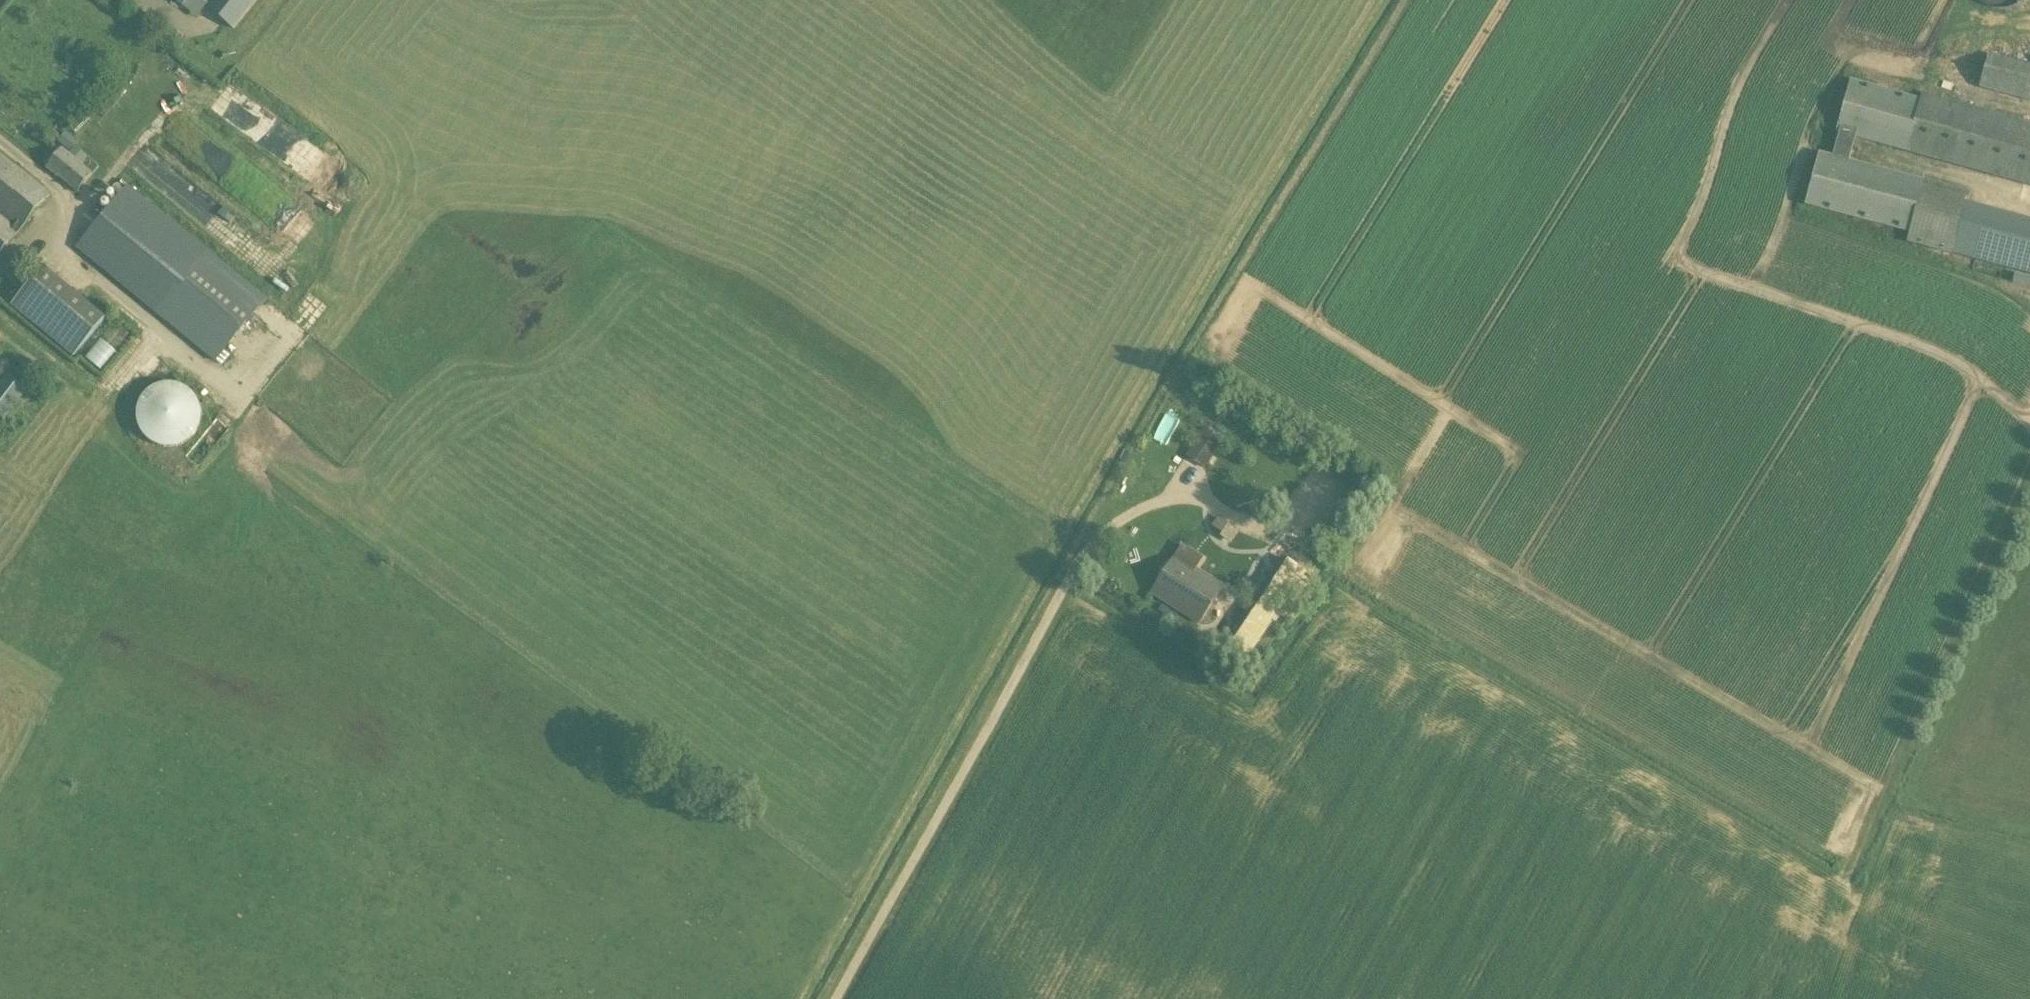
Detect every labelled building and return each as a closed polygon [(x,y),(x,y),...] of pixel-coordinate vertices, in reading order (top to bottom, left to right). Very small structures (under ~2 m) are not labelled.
[(208,6),(234,28),(257,0),(201,0),(208,6)] [(1982,4),(1992,8),(2001,9),(2011,7),(2020,2),(2021,0),(1978,0),(1982,4)] [(1988,54),(1979,89),(2029,102),(2029,65),(1988,54)] [(1906,244),(1954,257),(1972,193),(1849,159),(1854,139),(1905,153),(2029,187),(2029,123),(1922,93),(1920,98),(1850,79),(1836,132),(1838,133),(1832,156),(1818,152),(1804,205),(1909,233),(1906,244)] [(75,141),(66,132),(58,141),(68,149),(75,141)] [(93,174),(98,167),(88,159),(83,166),(62,148),(46,168),(77,194),(93,174)] [(49,196),(0,156),(0,255),(49,196)] [(213,362),(265,298),(128,184),(75,248),(213,362)] [(83,300),(43,265),(18,296),(11,291),(3,301),(10,306),(50,340),(74,360),(107,319),(83,300)] [(27,391),(8,376),(0,386),(0,419),(4,423),(27,391)] [(146,388),(154,445),(205,439),(198,382),(146,388)] [(1222,441),(1203,430),(1185,458),(1205,469),(1222,441)] [(1239,533),(1217,517),(1211,525),(1222,533),(1220,536),(1231,544),(1239,533)] [(1152,594),(1199,624),(1223,587),(1196,570),(1203,559),(1183,546),(1152,594)] [(1314,577),(1281,556),(1226,640),(1250,656),(1279,611),(1288,617),(1314,577)]
